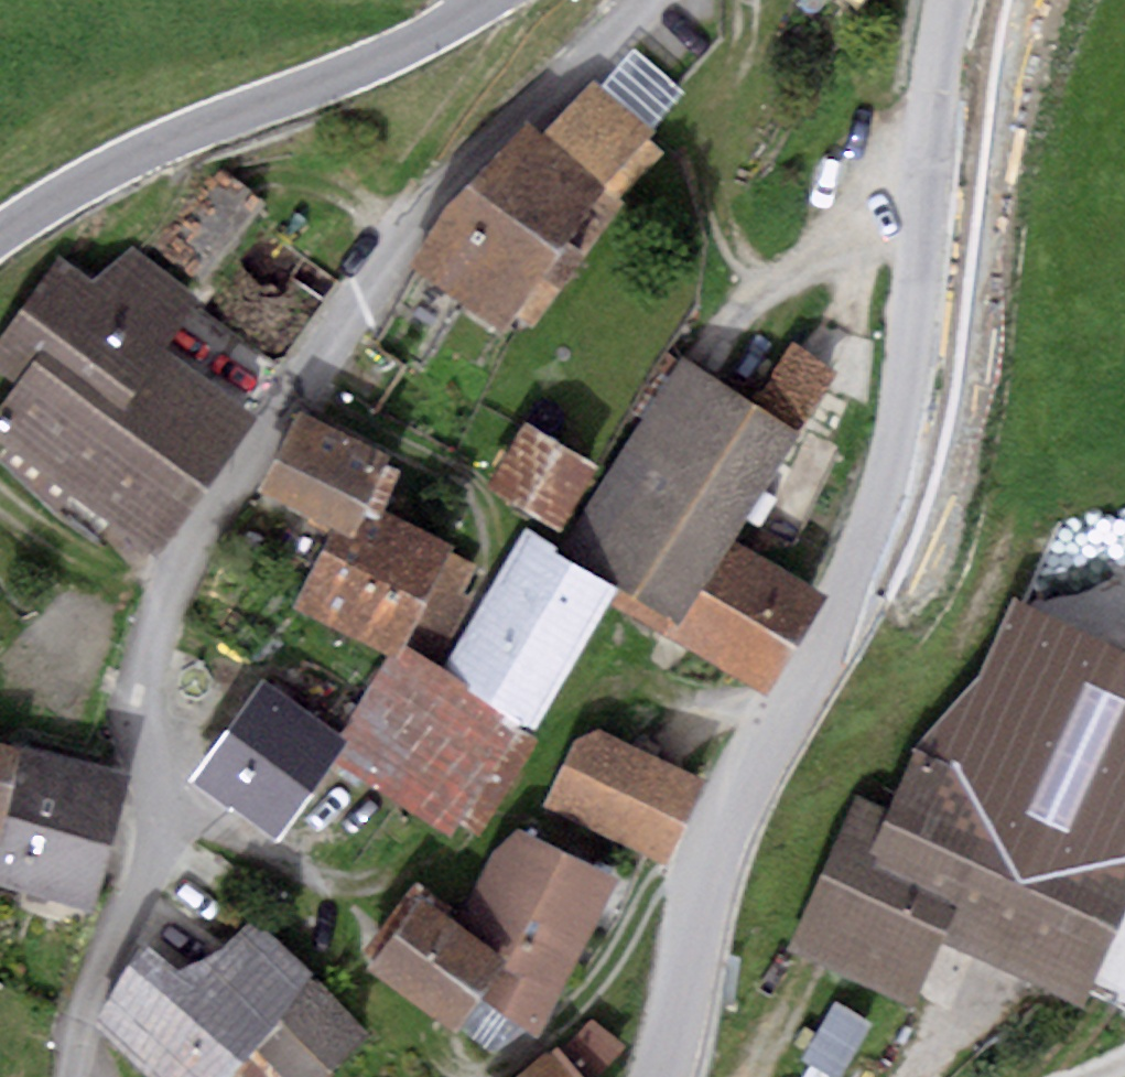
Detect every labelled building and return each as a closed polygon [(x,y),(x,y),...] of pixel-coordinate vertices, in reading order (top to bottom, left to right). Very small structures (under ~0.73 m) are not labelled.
[(631,48),(600,86),(651,129),(683,91),(631,48)] [(542,134),(528,123),(414,271),(505,333),(515,317),(531,326),(660,148),(649,139),(655,129),(651,129),(600,86),(593,81),(542,134)] [(215,165),(158,242),(203,275),(260,199),(215,165)] [(0,391),(0,445),(154,557),(263,409),(168,340),(200,293),(133,246),(90,280),(58,257),(0,337),(0,364),(13,374),(0,391)] [(835,364),(789,337),(753,399),(799,426),(835,364)] [(753,399),(682,358),(571,541),(628,575),(611,605),(766,697),(828,594),(734,538),(799,426),(753,399)] [(389,457),(299,412),(259,490),(331,528),(351,538),(369,501),(389,457)] [(593,465),(524,426),(488,488),(556,528),(593,465)] [(351,538),(331,528),(294,606),(391,653),(405,624),(446,644),(469,596),(464,593),(478,563),(449,549),(453,542),(369,501),(351,538)] [(613,585),(523,533),(446,665),(538,723),(613,585)] [(542,731),(407,645),(345,742),(331,764),(447,839),(460,819),(478,831),(542,731)] [(854,795),(787,946),(907,1006),(941,941),(1082,1008),(1124,904),(1124,834),(1079,811),(1107,733),(987,677),(926,741),(917,737),(886,810),(854,795)] [(258,681),(188,780),(274,841),(331,764),(345,742),(258,681)] [(705,781),(597,732),(576,737),(543,809),(666,865),(705,781)] [(0,746),(0,880),(89,903),(121,777),(0,746)] [(620,879),(517,827),(492,848),(452,919),(502,957),(475,993),(533,1035),(620,879)] [(415,882),(365,949),(376,957),(367,968),(448,1028),(475,993),(502,957),(452,919),(442,912),(447,906),(415,882)] [(143,943),(99,1021),(150,1076),(224,1076),(253,1048),(277,1076),(326,1076),(368,1039),(249,921),(218,957),(170,968),(143,943)] [(513,1076),(592,1076),(625,1046),(592,1017),(558,1046),(554,1042),(513,1076)]
